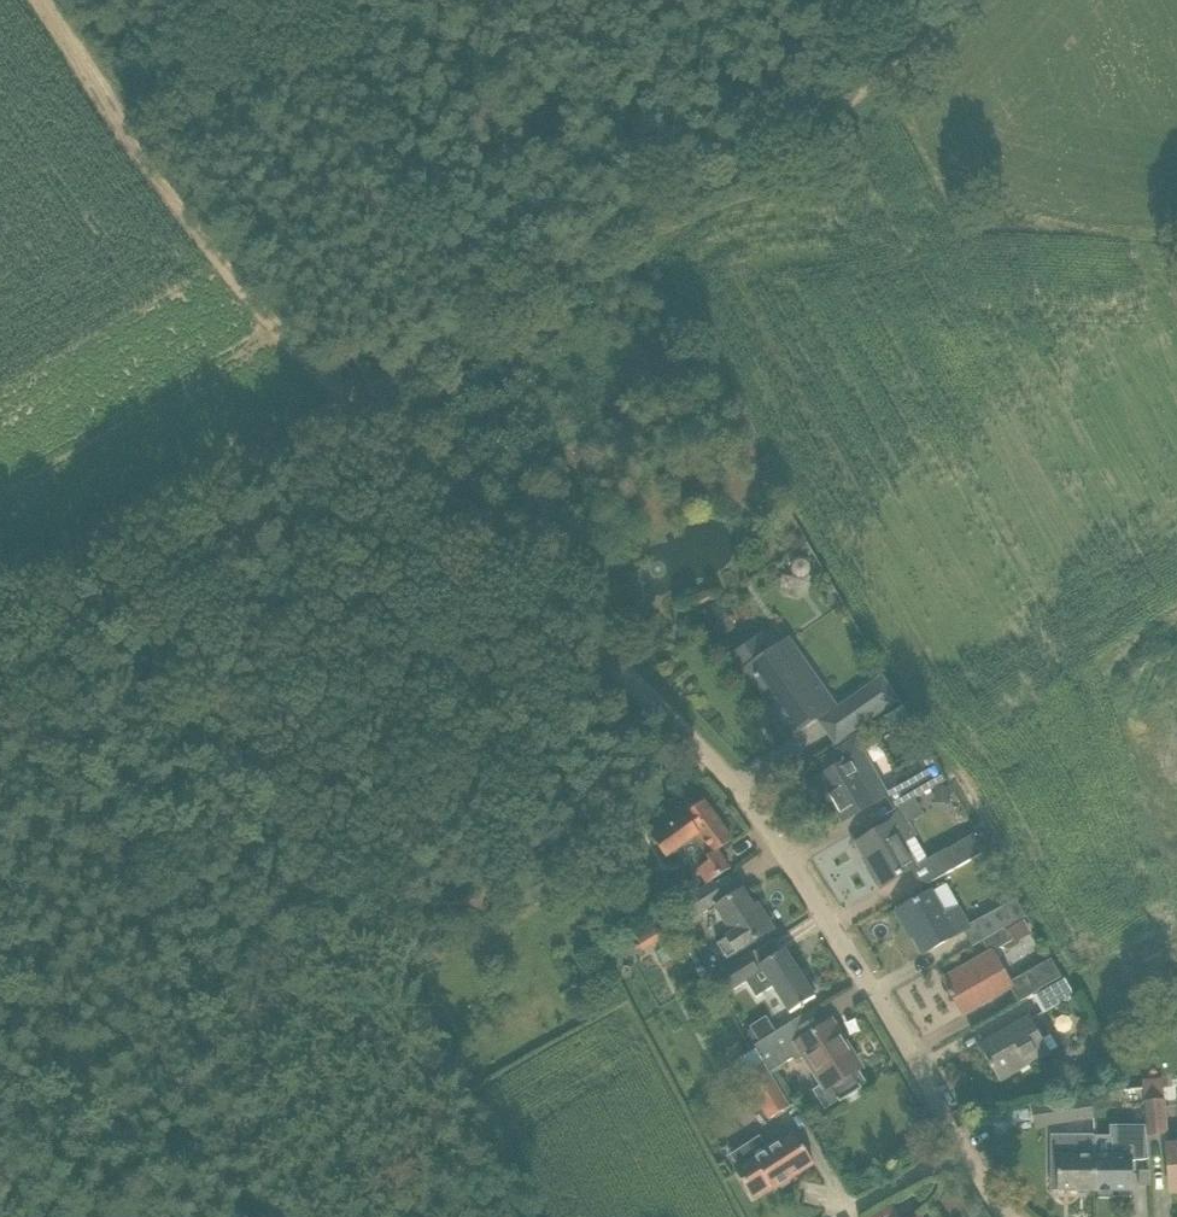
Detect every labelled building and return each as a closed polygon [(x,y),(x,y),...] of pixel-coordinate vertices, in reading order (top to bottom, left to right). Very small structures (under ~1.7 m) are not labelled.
[(781,715),(775,719),(788,739),(834,706),(801,659),(793,665),(779,646),(768,654),(757,639),(733,655),(745,672),(749,669),(781,715)] [(882,679),(842,706),(857,727),(896,700),(882,679)] [(830,797),(844,821),(887,795),(856,740),(819,761),(827,773),(817,779),(828,798),(830,797)] [(899,785),(909,802),(946,780),(932,755),(919,762),(923,771),(899,785)] [(950,787),(936,787),(936,801),(950,801),(950,787)] [(648,833),(665,858),(694,839),(709,861),(696,870),(706,885),(730,869),(718,850),(731,840),(704,802),(685,815),(681,809),(648,833)] [(871,868),(882,887),(928,860),(898,808),(866,827),(871,836),(859,843),(873,866),(871,868)] [(937,856),(947,873),(986,851),(976,834),(947,851),(946,850),(937,856)] [(685,901),(696,918),(725,900),(715,883),(685,901)] [(898,911),(909,930),(911,929),(925,953),(971,927),(946,884),(898,911)] [(742,891),(714,909),(730,936),(713,947),(723,962),(772,930),(762,915),(758,915),(742,891)] [(972,924),(982,941),(1005,929),(1004,928),(1024,917),(1014,900),(972,924)] [(1023,919),(1006,928),(1015,943),(1031,933),(1023,919)] [(1005,929),(982,941),(989,952),(960,969),(962,973),(945,983),(950,992),(948,993),(951,997),(953,996),(963,1014),(1013,985),(994,951),(1011,941),(1005,929)] [(637,941),(628,947),(633,954),(642,948),(637,941)] [(716,975),(728,994),(746,983),(755,998),(772,988),(788,1015),(815,997),(812,993),(817,990),(808,977),(804,980),(784,950),(757,968),(749,956),(716,975)] [(1029,972),(1039,990),(1061,978),(1050,960),(1029,972)] [(1034,997),(1044,1016),(1075,998),(1064,980),(1034,997)] [(782,1014),(768,1022),(775,1033),(789,1024),(782,1014)] [(980,1045),(998,1076),(1019,1064),(1022,1069),(1049,1054),(1028,1017),(980,1045)] [(753,1047),(770,1073),(794,1058),(796,1062),(805,1056),(823,1085),(814,1091),(825,1108),(838,1100),(840,1103),(862,1089),(860,1086),(865,1083),(857,1070),(861,1068),(832,1022),(806,1039),(795,1020),(789,1024),(775,1033),(753,1047)] [(752,1102),(756,1100),(768,1120),(789,1107),(763,1064),(738,1079),(752,1102)] [(1053,1106),(1056,1123),(1094,1117),(1091,1099),(1053,1106)] [(1164,1099),(1144,1101),(1144,1104),(1146,1126),(1147,1126),(1148,1137),(1168,1135),(1164,1099)] [(1094,1138),(1094,1157),(1095,1157),(1095,1191),(1099,1191),(1100,1195),(1112,1195),(1113,1191),(1131,1191),(1131,1161),(1149,1160),(1147,1137),(1146,1127),(1111,1127),(1111,1138),(1094,1138)] [(763,1149),(765,1151),(735,1171),(753,1199),(771,1187),(773,1190),(814,1163),(794,1133),(781,1142),(779,1138),(763,1149)] [(1094,1135),(1051,1135),(1051,1158),(1058,1158),(1058,1191),(1076,1191),(1078,1195),(1089,1195),(1090,1191),(1095,1191),(1095,1157),(1094,1157),(1094,1138),(1094,1135)] [(1171,1191),(1176,1191),(1176,1143),(1167,1143),(1171,1191)] [(1149,1170),(1139,1170),(1139,1186),(1150,1185),(1149,1170)] [(891,1204),(872,1216),(900,1216),(891,1204)]
